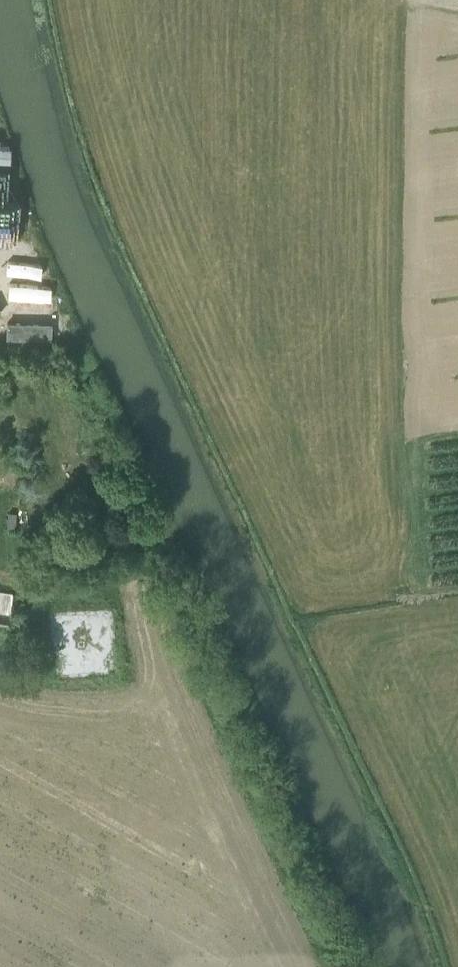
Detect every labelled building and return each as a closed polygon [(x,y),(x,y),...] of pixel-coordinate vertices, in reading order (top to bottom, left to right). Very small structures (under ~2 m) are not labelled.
[(24,207),(0,206),(0,238),(23,238),(24,207)] [(9,626),(9,624),(22,625),(23,612),(11,611),(12,593),(0,591),(0,625),(9,626)]
